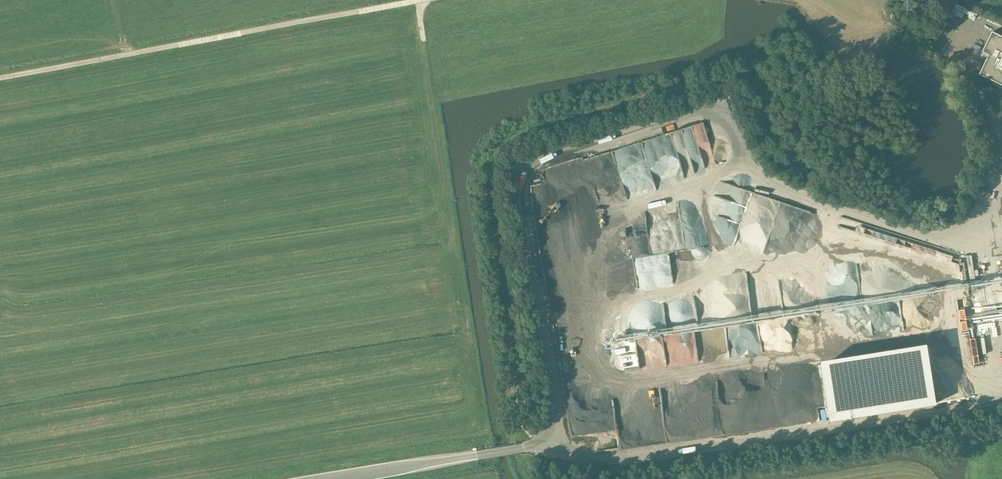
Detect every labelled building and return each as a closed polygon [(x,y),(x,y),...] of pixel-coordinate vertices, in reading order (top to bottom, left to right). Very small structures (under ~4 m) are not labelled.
[(954,13),(964,17),(965,13),(977,18),(979,12),(957,4),(954,13)] [(1001,84),(1001,34),(994,30),(983,51),(990,54),(980,74),(1001,84)] [(665,136),(586,157),(599,207),(644,195),(643,190),(655,186),(647,158),(653,157),(652,153),(654,153),(653,147),(666,144),(666,145),(676,142),(681,159),(690,156),(694,172),(716,166),(705,122),(678,129),(677,124),(662,128),(665,136)] [(742,222),(752,191),(719,181),(709,212),(742,222)] [(731,358),(758,358),(758,326),(731,326),(731,358)] [(978,338),(968,340),(974,364),(983,362),(978,338)]
